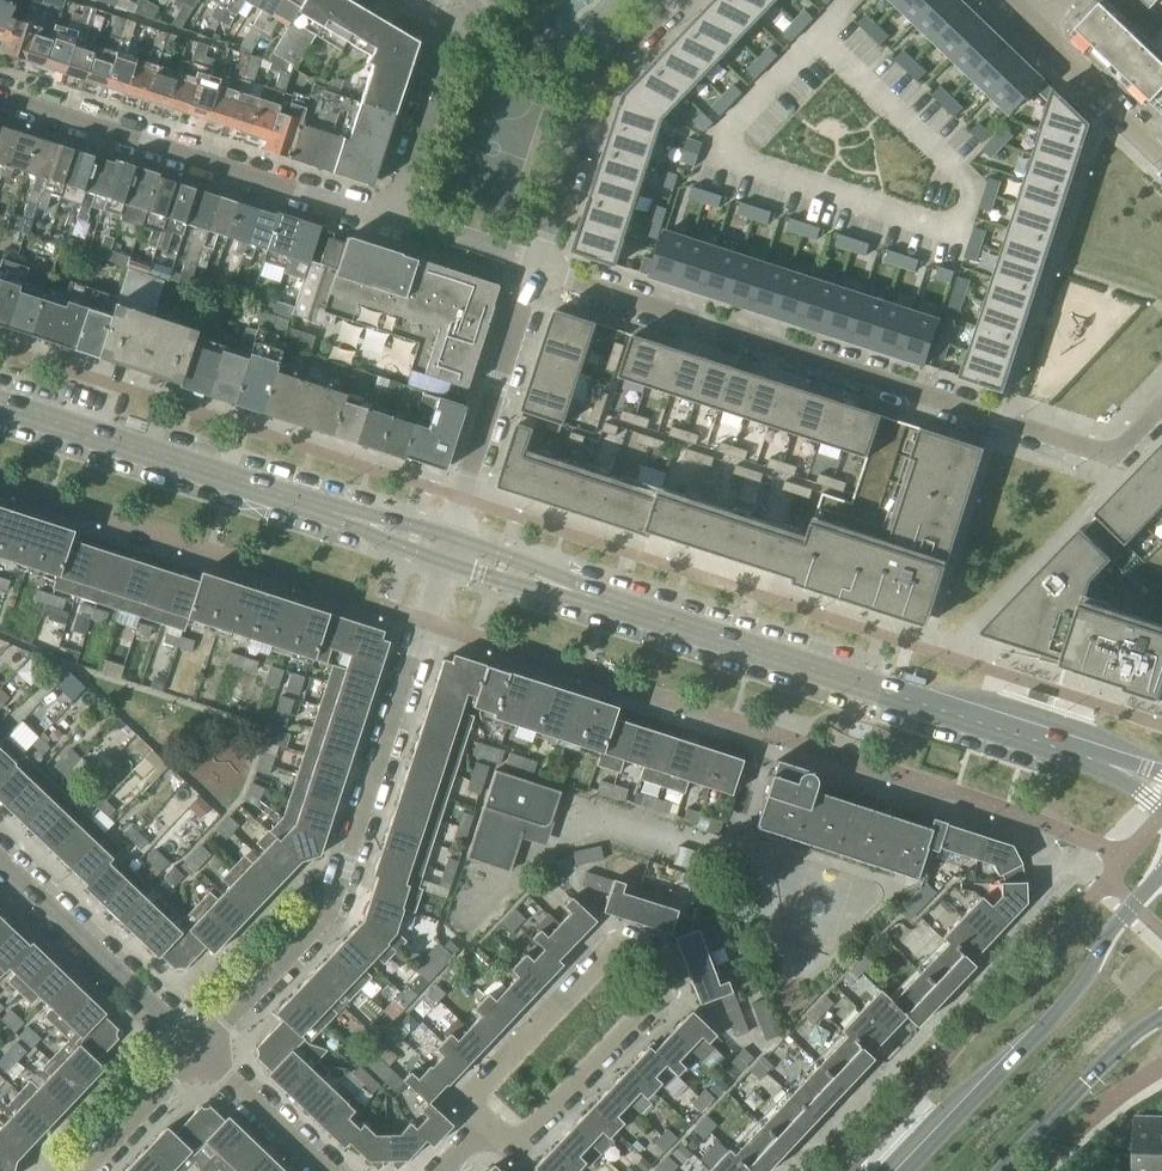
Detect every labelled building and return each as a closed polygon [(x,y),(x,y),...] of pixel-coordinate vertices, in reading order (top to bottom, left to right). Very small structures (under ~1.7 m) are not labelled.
[(22,60),(42,0),(31,0),(28,10),(27,10),(23,24),(8,19),(14,5),(13,4),(15,0),(0,0),(0,41),(4,43),(0,56),(8,59),(12,57),(22,60)] [(42,70),(53,33),(42,30),(46,17),(50,6),(60,10),(63,0),(42,0),(22,60),(33,64),(35,68),(42,70)] [(133,13),(151,19),(157,8),(144,0),(139,0),(138,2),(133,13)] [(178,9),(169,25),(179,28),(196,0),(184,0),(178,9)] [(178,9),(184,0),(173,0),(170,5),(178,9)] [(218,22),(231,0),(207,0),(216,5),(211,13),(209,17),(218,22)] [(251,6),(255,0),(231,0),(218,22),(227,27),(234,15),(242,0),(251,6)] [(247,55),(279,0),(255,0),(251,6),(260,11),(237,52),(247,55)] [(249,55),(259,58),(271,35),(269,34),(277,21),(286,26),(302,0),(279,0),(247,55),(249,55)] [(286,26),(272,53),(283,60),(292,65),(295,67),(315,35),(335,0),(302,0),(286,26)] [(345,42),(364,10),(346,0),(335,0),(315,35),(340,50),(345,42)] [(739,41),(757,22),(734,0),(717,0),(707,10),(739,41)] [(757,22),(775,4),(771,0),(734,0),(757,22)] [(914,25),(938,0),(902,0),(895,7),(914,25)] [(932,43),(967,7),(960,0),(938,0),(914,25),(932,43)] [(1103,5),(1107,0),(1094,0),(1078,18),(1082,22),(1075,29),(1151,101),(1150,103),(1161,114),(1161,62),(1103,5)] [(1150,9),(1158,0),(1141,0),(1150,9)] [(932,43),(951,61),(986,25),(967,7),(932,43)] [(345,42),(369,56),(387,24),(364,10),(345,42)] [(689,29),(721,60),(739,41),(707,10),(689,29)] [(63,73),(81,19),(81,16),(71,13),(68,23),(63,37),(53,33),(42,70),(49,72),(52,70),(63,73)] [(806,13),(796,23),(803,30),(812,20),(806,13)] [(93,83),(104,87),(125,20),(114,17),(108,36),(105,50),(94,46),(82,83),(90,85),(93,83)] [(858,25),(869,35),(875,28),(865,18),(858,25)] [(1143,18),(1135,26),(1151,41),(1159,33),(1143,18)] [(83,43),(90,22),(81,19),(63,73),(74,77),(76,80),(82,83),(94,46),(83,43)] [(116,94),(124,96),(135,59),(124,56),(128,43),(135,22),(125,20),(104,87),(115,90),(116,94)] [(803,30),(796,23),(786,34),(793,40),(803,30)] [(371,65),(368,74),(402,87),(415,47),(417,42),(412,39),(387,24),(369,56),(365,63),(371,65)] [(951,61),(970,79),(1004,43),(986,25),(951,61)] [(875,28),(869,35),(879,45),(886,38),(875,28)] [(671,48),(703,78),(721,60),(689,29),(671,48)] [(135,97),(145,100),(161,53),(167,33),(156,30),(150,49),(146,63),(135,59),(124,96),(131,98),(135,97)] [(220,42),(222,36),(214,34),(213,41),(220,42)] [(176,110),(186,113),(200,70),(203,59),(208,46),(195,42),(189,62),(191,63),(186,76),(176,72),(165,109),(172,112),(176,110)] [(1004,43),(970,79),(988,97),(1023,60),(1004,43)] [(216,49),(208,46),(203,59),(212,62),(213,59),(216,49)] [(671,48),(654,66),(686,97),(703,78),(671,48)] [(216,123),(227,126),(249,55),(247,55),(237,52),(228,49),(225,58),(236,62),(234,67),(232,76),(221,73),(217,85),(216,85),(204,122),(213,125),(216,123)] [(770,50),(760,61),(767,67),(777,57),(770,50)] [(157,107),(165,109),(176,72),(165,69),(169,56),(161,53),(145,100),(155,103),(157,107)] [(895,61),(906,71),(912,64),(902,54),(895,61)] [(239,133),(245,135),(258,98),(247,95),(259,59),(259,58),(249,55),(227,126),(237,130),(239,133)] [(283,60),(280,69),(290,72),(292,65),(283,60)] [(988,97),(1008,115),(1034,88),(1038,84),(1042,79),(1023,60),(988,97)] [(767,67),(760,61),(750,71),(757,78),(767,67)] [(912,64),(906,71),(916,81),(923,74),(912,64)] [(625,96),(623,103),(643,109),(652,100),(668,116),(686,97),(654,66),(625,96)] [(245,135),(266,142),(279,105),(283,93),(285,87),(290,72),(280,69),(275,83),(273,89),(262,85),(258,98),(245,135)] [(198,120),(204,122),(216,85),(206,82),(209,73),(200,70),(186,113),(196,117),(198,120)] [(288,159),(314,83),(314,81),(303,74),(299,87),(295,86),(293,92),(292,92),(287,108),(279,105),(266,142),(263,150),(288,159)] [(368,74),(359,103),(393,114),(394,114),(402,87),(368,74)] [(1038,84),(1034,88),(1041,94),(1050,103),(1054,90),(1042,79),(1038,84)] [(314,83),(288,159),(365,184),(364,184),(371,186),(373,180),(372,180),(393,114),(359,103),(332,95),(331,92),(314,83)] [(734,88),(724,98),(731,105),(741,94),(734,88)] [(933,96),(943,106),(950,99),(939,90),(933,96)] [(1055,91),(1042,129),(1084,142),(1090,125),(1055,91)] [(731,105),(724,98),(714,108),(721,115),(731,105)] [(950,99),(943,106),(954,116),(960,109),(950,99)] [(615,127),(657,141),(664,119),(668,116),(652,100),(643,109),(623,103),(615,127)] [(677,130),(690,135),(693,125),(680,121),(677,130)] [(693,125),(690,135),(704,139),(707,130),(693,125)] [(970,132),(980,142),(987,135),(977,125),(970,132)] [(0,177),(14,133),(5,131),(5,128),(0,126),(0,177)] [(615,127),(607,152),(649,165),(657,141),(615,127)] [(1006,128),(996,139),(1003,145),(1013,135),(1006,128)] [(1042,129),(1034,153),(1076,167),(1084,142),(1042,129)] [(13,168),(23,172),(34,137),(26,134),(24,137),(14,133),(0,177),(9,179),(13,168)] [(26,234),(35,208),(54,146),(46,144),(45,140),(34,137),(23,172),(34,175),(20,216),(10,213),(6,227),(26,234)] [(1003,145),(996,139),(986,149),(993,155),(1003,145)] [(60,199),(64,185),(75,150),(67,147),(64,149),(54,146),(35,208),(44,210),(49,195),(60,199)] [(60,199),(79,205),(94,159),(93,159),(86,156),(86,153),(75,150),(60,199)] [(599,176),(641,190),(649,165),(607,152),(599,176)] [(687,165),(695,168),(699,154),(691,152),(687,165)] [(1034,153),(1026,178),(1068,192),(1076,167),(1034,153)] [(105,198),(104,198),(115,163),(107,160),(104,162),(97,160),(94,159),(79,205),(80,205),(76,219),(87,222),(89,215),(87,215),(90,207),(101,211),(105,198)] [(110,222),(118,225),(136,169),(115,163),(104,198),(105,198),(115,202),(112,213),(113,213),(110,222)] [(133,207),(144,211),(156,176),(136,169),(118,225),(116,231),(124,234),(126,227),(127,228),(130,218),(133,207)] [(664,185),(671,188),(676,174),(668,171),(664,185)] [(155,248),(158,238),(175,186),(167,183),(166,179),(156,176),(144,211),(139,228),(150,232),(146,245),(155,248)] [(599,176),(591,201),(634,215),(641,190),(599,176)] [(990,178),(985,192),(994,195),(999,181),(990,178)] [(1026,178),(1018,203),(1060,216),(1068,192),(1026,178)] [(173,220),(185,224),(196,189),(188,186),(185,189),(175,186),(158,238),(167,240),(169,235),(173,220)] [(691,196),(704,200),(707,191),(694,187),(691,196)] [(191,276),(195,266),(217,199),(207,196),(207,192),(196,189),(185,224),(194,227),(189,244),(176,283),(188,286),(191,276)] [(707,191),(704,200),(718,204),(721,195),(707,191)] [(985,192),(981,206),(990,208),(994,195),(985,192)] [(214,233),(225,237),(236,202),(228,199),(225,202),(217,199),(195,266),(203,268),(214,233)] [(583,226),(626,239),(634,215),(591,201),(583,226)] [(226,272),(236,275),(239,265),(256,212),(247,209),(247,205),(236,202),(225,237),(236,241),(226,272)] [(740,211),(754,216),(756,207),(743,202),(740,211)] [(1018,203),(1010,227),(1052,241),(1060,216),(1018,203)] [(657,207),(652,221),(660,223),(664,209),(657,207)] [(756,207),(754,216),(767,220),(770,211),(756,207)] [(256,212),(239,265),(247,268),(254,246),(265,250),(276,215),(268,212),(266,215),(256,212)] [(282,267),(283,266),(297,222),(276,215),(265,250),(267,251),(263,261),(282,267)] [(789,227),(803,232),(806,223),(792,218),(789,227)] [(660,223),(652,221),(648,234),(656,237),(660,223)] [(294,260),(307,264),(318,229),(297,222),(283,266),(284,266),(284,268),(291,271),(294,260)] [(806,223),(803,232),(816,236),(819,227),(806,223)] [(626,239),(583,226),(575,252),(617,265),(626,239)] [(1010,227),(1002,252),(1044,265),(1052,241),(1010,227)] [(651,276),(677,284),(693,237),(667,228),(651,276)] [(977,228),(972,242),(982,245),(986,231),(977,228)] [(307,264),(295,300),(291,315),(331,328),(335,316),(417,343),(408,370),(464,388),(497,287),(345,238),(344,243),(332,239),(333,233),(318,229),(307,264)] [(838,243),(852,247),(855,238),(841,234),(838,243)] [(76,239),(69,237),(67,246),(73,248),(76,239)] [(677,284),(702,292),(717,244),(693,237),(677,284)] [(852,247),(866,252),(868,243),(855,238),(852,247)] [(982,245),(972,242),(968,256),(977,259),(982,245)] [(702,292),(727,300),(742,252),(717,244),(702,292)] [(887,259),(901,263),(904,254),(890,250),(887,259)] [(13,263),(16,255),(3,251),(0,259),(0,274),(1,277),(0,277),(0,306),(13,263)] [(115,254),(110,252),(107,261),(112,263),(115,254)] [(727,300),(751,308),(766,260),(742,252),(727,300)] [(1002,252),(994,276),(1036,290),(1044,265),(1002,252)] [(904,254),(901,263),(915,268),(918,259),(904,254)] [(636,270),(644,273),(648,259),(641,256),(636,270)] [(751,308),(776,316),(791,268),(766,260),(751,308)] [(0,306),(0,327),(28,336),(42,293),(19,286),(16,282),(24,278),(27,268),(13,263),(0,306)] [(151,263),(148,275),(167,281),(171,269),(151,263)] [(69,349),(73,350),(86,309),(76,305),(82,285),(87,270),(74,266),(64,295),(43,288),(42,293),(28,336),(56,345),(57,348),(66,351),(69,349)] [(937,275),(950,279),(953,270),(940,266),(937,275)] [(776,316),(800,324),(816,276),(791,268),(776,316)] [(124,269),(116,296),(114,303),(142,313),(154,317),(164,282),(124,269)] [(191,276),(188,286),(206,292),(210,282),(191,276)] [(800,324),(825,332),(840,284),(816,276),(800,324)] [(994,276),(986,301),(1028,314),(1036,290),(994,276)] [(957,291),(966,294),(970,281),(961,278),(957,291)] [(825,332),(849,340),(865,292),(840,284),(825,332)] [(96,358),(114,303),(116,296),(82,285),(76,305),(86,309),(73,350),(96,358)] [(966,294),(957,291),(952,305),(961,308),(966,294)] [(849,340),(874,348),(889,300),(865,292),(849,340)] [(208,293),(206,301),(217,304),(220,297),(208,293)] [(249,306),(262,310),(268,312),(272,299),(253,293),(249,306)] [(275,299),(272,299),(268,312),(289,319),(291,315),(295,300),(276,294),(275,299)] [(874,348),(899,355),(914,308),(889,300),(874,348)] [(986,301),(978,325),(1020,339),(1028,314),(986,301)] [(99,356),(125,364),(142,313),(114,303),(96,358),(98,358),(99,356)] [(899,355),(924,364),(940,316),(914,308),(899,355)] [(556,309),(548,335),(589,348),(598,323),(556,309)] [(289,319),(268,312),(262,310),(255,330),(283,339),(289,319)] [(130,363),(149,369),(165,320),(154,317),(142,313),(125,364),(128,365),(127,366),(129,366),(130,363)] [(177,384),(193,337),(195,330),(165,320),(149,369),(178,379),(177,384)] [(978,325),(970,350),(1012,363),(1020,339),(978,325)] [(945,327),(941,341),(950,343),(954,330),(945,327)] [(242,345),(250,347),(255,330),(247,328),(242,345)] [(282,345),(309,354),(314,336),(288,328),(282,345)] [(178,385),(206,394),(222,345),(221,345),(225,334),(209,329),(205,341),(193,337),(177,384),(178,385)] [(233,402),(261,411),(276,363),(281,350),(279,349),(283,339),(255,330),(250,347),(248,353),(247,357),(247,358),(233,402)] [(548,335),(539,360),(581,374),(589,348),(548,335)] [(620,376),(646,385),(660,343),(634,335),(620,376)] [(319,338),(313,355),(324,359),(329,341),(319,338)] [(950,343),(941,341),(937,354),(946,357),(950,343)] [(615,342),(611,356),(620,359),(624,345),(615,342)] [(646,385),(671,393),(684,351),(660,343),(646,385)] [(206,394),(233,402),(247,358),(247,357),(248,353),(222,345),(206,394)] [(1012,363),(970,350),(962,376),(1004,389),(1012,363)] [(671,393),(695,401),(709,359),(684,351),(671,393)] [(620,359),(611,356),(606,370),(615,373),(620,359)] [(695,401),(720,409),(733,367),(709,359),(695,401)] [(539,360),(531,385),(573,399),(581,374),(539,360)] [(261,411),(295,422),(312,375),(276,363),(261,411)] [(720,409),(744,417),(758,375),(733,367),(720,409)] [(295,422),(331,434),(343,397),(346,386),(331,381),(331,379),(328,378),(319,375),(319,377),(312,375),(295,422)] [(744,417),(769,425),(782,383),(758,375),(744,417)] [(343,397),(331,434),(363,445),(384,380),(382,379),(378,389),(373,406),(343,397)] [(363,445),(401,457),(413,420),(386,411),(391,393),(385,391),(389,381),(384,380),(363,445)] [(769,425),(793,433),(807,391),(782,383),(769,425)] [(573,399),(531,385),(523,411),(549,419),(563,423),(565,424),(573,399)] [(599,391),(595,405),(604,408),(608,394),(599,391)] [(793,433),(818,441),(832,399),(807,391),(793,433)] [(422,392),(413,420),(401,457),(443,470),(455,433),(465,406),(422,392)] [(818,441),(843,449),(856,407),(832,399),(818,441)] [(604,408),(595,405),(590,419),(599,422),(604,408)] [(843,449),(867,457),(869,457),(882,415),(856,407),(843,449)] [(620,420),(633,424),(636,415),(623,410),(620,420)] [(793,583),(832,595),(928,626),(985,449),(882,415),(869,457),(867,457),(852,502),(823,493),(809,535),(636,479),(635,484),(528,450),(535,429),(520,424),(519,423),(498,487),(649,536),(650,531),(729,557),(795,578),(793,583)] [(636,415),(633,424),(647,428),(650,419),(636,415)] [(523,416),(520,424),(535,429),(538,421),(523,416)] [(546,428),(560,433),(563,423),(549,419),(546,428)] [(602,431),(616,436),(619,427),(605,422),(602,431)] [(669,436),(683,440),(686,431),(672,426),(669,436)] [(686,431),(683,440),(696,444),(699,435),(686,431)] [(571,432),(568,441),(582,446),(585,436),(571,432)] [(635,442),(649,446),(652,437),(638,433),(635,442)] [(652,437),(649,446),(662,451),(665,442),(652,437)] [(718,451),(732,456),(735,447),(721,442),(718,451)] [(1150,456),(1161,468),(1161,444),(1150,456)] [(735,447),(732,456),(745,460),(748,451),(735,447)] [(684,458),(698,462),(701,453),(687,449),(684,458)] [(701,453),(698,462),(712,467),(715,458),(701,453)] [(1132,475),(1161,504),(1161,468),(1150,456),(1132,475)] [(767,467),(781,472),(784,462),(770,458),(767,467)] [(784,462),(781,472),(795,476),(797,467),(784,462)] [(733,474),(747,478),(750,469),(736,465),(733,474)] [(750,469),(747,478),(743,488),(757,493),(764,474),(750,469)] [(816,483),(830,488),(833,478),(819,474),(816,483)] [(1114,494),(1146,524),(1161,507),(1161,504),(1132,475),(1114,494)] [(833,478),(830,488),(844,492),(847,483),(833,478)] [(782,490),(796,494),(799,485),(785,481),(782,490)] [(799,485),(796,494),(810,499),(813,490),(799,485)] [(1095,514),(1097,516),(1126,544),(1146,524),(1114,494),(1095,514)] [(0,507),(0,535),(9,510),(0,507)] [(1146,524),(1126,544),(1097,516),(1083,530),(1081,528),(980,633),(1042,653),(1041,659),(1040,659),(1040,660),(1061,664),(1126,686),(1126,688),(1161,700),(1161,698),(1161,507),(1146,524)] [(9,510),(0,535),(0,558),(25,566),(40,521),(9,510)] [(52,589),(53,589),(69,540),(72,531),(40,521),(25,566),(57,576),(52,589)] [(53,589),(74,596),(91,547),(69,540),(53,589)] [(74,596),(96,603),(112,554),(91,547),(74,596)] [(96,603),(117,610),(134,561),(112,554),(96,603)] [(117,610),(139,617),(155,568),(134,561),(117,610)] [(139,617),(160,624),(177,575),(155,568),(139,617)] [(185,618),(216,628),(231,582),(200,572),(198,582),(185,618)] [(184,618),(185,618),(198,582),(177,575),(160,624),(180,630),(184,618)] [(7,591),(10,581),(0,578),(0,589),(7,591)] [(216,628),(248,638),(264,593),(231,582),(216,628)] [(35,600),(49,604),(52,595),(38,590),(35,600)] [(248,638),(280,649),(296,603),(264,593),(248,638)] [(52,595),(49,604),(62,609),(65,599),(52,595)] [(280,649),(310,659),(326,613),(296,603),(280,649)] [(77,614),(91,618),(95,608),(81,604),(77,614)] [(95,608),(91,618),(105,623),(108,613),(95,608)] [(330,649),(340,652),(351,621),(326,613),(310,659),(325,664),(330,649)] [(349,655),(344,669),(376,679),(388,642),(380,639),(382,631),(351,621),(340,652),(349,655)] [(138,623),(135,632),(148,637),(152,627),(138,623)] [(164,642),(177,646),(180,636),(167,632),(164,642)] [(83,637),(76,635),(74,644),(80,646),(83,637)] [(180,636),(177,646),(191,651),(194,641),(180,636)] [(227,662),(241,667),(244,657),(230,653),(227,662)] [(452,654),(450,662),(465,694),(474,697),(471,707),(475,709),(489,666),(452,654)] [(244,657),(241,667),(255,671),(258,661),(244,657)] [(442,660),(428,704),(460,712),(465,694),(450,662),(442,660)] [(331,665),(324,687),(369,701),(376,679),(344,669),(331,665)] [(264,684),(277,688),(283,670),(270,666),(264,684)] [(616,707),(489,666),(475,709),(492,714),(491,718),(601,753),(612,718),(616,707)] [(285,691),(295,694),(298,695),(304,678),(291,673),(285,691)] [(151,680),(148,687),(161,691),(165,679),(157,676),(151,680)] [(324,687),(317,710),(361,723),(369,701),(324,687)] [(280,696),(273,717),(286,721),(293,700),(280,696)] [(428,704),(421,724),(465,738),(472,716),(460,712),(428,704)] [(317,710),(310,730),(354,745),(361,723),(317,710)] [(286,721),(273,717),(270,724),(283,728),(286,721)] [(633,725),(612,718),(601,753),(597,765),(619,772),(622,760),(633,725)] [(421,724),(415,745),(458,759),(465,738),(421,724)] [(654,732),(633,725),(622,760),(642,766),(654,732)] [(21,734),(31,744),(38,737),(28,727),(21,734)] [(310,730),(303,752),(347,767),(354,745),(310,730)] [(676,739),(654,732),(642,766),(638,779),(661,786),(676,739)] [(22,755),(22,754),(23,753),(4,736),(0,740),(0,778),(22,755)] [(38,737),(31,744),(42,754),(49,747),(38,737)] [(698,746),(676,739),(661,786),(682,793),(686,781),(698,746)] [(472,755),(486,760),(490,747),(476,742),(472,755)] [(415,745),(408,765),(452,779),(458,759),(415,745)] [(698,746),(686,781),(708,787),(719,753),(698,746)] [(490,747),(486,760),(499,764),(504,751),(490,747)] [(303,752),(296,774),(340,789),(347,767),(303,752)] [(261,753),(258,762),(270,766),(273,757),(261,753)] [(504,766),(519,771),(523,757),(509,753),(504,766)] [(741,760),(719,753),(708,787),(730,795),(741,760)] [(4,806),(39,770),(22,755),(0,778),(0,802),(4,806)] [(523,757),(519,771),(532,775),(537,762),(523,757)] [(53,766),(64,776),(71,768),(61,758),(53,766)] [(926,883),(934,858),(945,824),(945,823),(932,819),(929,828),(812,791),(814,785),(815,784),(815,782),(815,780),(814,778),(813,777),(812,775),(810,774),(809,773),(810,771),(776,760),(773,770),(770,769),(766,785),(763,798),(763,799),(759,810),(760,810),(754,827),(765,831),(763,836),(788,844),(789,839),(926,883)] [(270,766),(258,762),(254,771),(267,776),(270,766)] [(475,762),(470,776),(483,780),(488,767),(475,762)] [(408,765),(401,785),(445,800),(452,779),(408,765)] [(71,768),(64,776),(74,786),(81,778),(71,768)] [(551,781),(560,784),(564,771),(555,768),(551,781)] [(4,806),(20,822),(55,786),(39,770),(4,806)] [(550,820),(551,819),(555,806),(560,791),(494,770),(466,858),(509,872),(520,838),(521,835),(531,839),(535,825),(537,825),(538,826),(540,826),(542,826),(544,826),(546,825),(547,824),(549,823),(550,821),(550,820)] [(296,774),(289,796),(333,810),(340,789),(296,774)] [(483,780),(470,776),(466,790),(479,794),(483,780)] [(596,791),(610,795),(613,785),(600,780),(596,791)] [(251,783),(247,792),(259,797),(263,788),(251,783)] [(401,785),(395,806),(438,820),(445,800),(401,785)] [(613,785),(610,795),(624,799),(627,789),(613,785)] [(20,822),(37,838),(71,801),(55,786),(20,822)] [(86,797),(97,807),(104,800),(93,789),(86,797)] [(259,797),(247,792),(243,801),(256,806),(259,797)] [(640,805),(653,809),(657,799),(643,795),(640,805)] [(289,796),(282,816),(326,832),(333,810),(289,796)] [(199,797),(189,808),(199,819),(210,807),(199,797)] [(657,799),(653,809),(668,813),(671,804),(657,799)] [(104,800),(97,807),(107,817),(114,809),(104,800)] [(71,801),(37,838),(53,853),(88,817),(71,801)] [(395,806),(388,826),(432,840),(438,820),(395,806)] [(113,823),(107,817),(97,807),(88,817),(53,853),(69,869),(104,832),(113,823)] [(683,819),(697,823),(700,813),(686,808),(683,819)] [(462,812),(457,826),(468,829),(472,815),(462,812)] [(229,816),(222,823),(232,832),(238,825),(229,816)] [(282,816),(268,831),(300,861),(319,855),(326,832),(282,816)] [(706,832),(717,836),(721,822),(710,818),(706,832)] [(119,829),(129,839),(137,831),(126,821),(119,829)] [(232,832),(222,823),(215,830),(225,839),(232,832)] [(962,867),(968,869),(978,835),(945,824),(934,858),(950,863),(953,852),(965,856),(962,867)] [(388,826),(380,850),(424,864),(432,840),(388,826)] [(468,829),(457,826),(453,840),(463,843),(468,829)] [(137,831),(129,839),(139,849),(147,841),(137,831)] [(263,851),(258,856),(282,880),(300,861),(268,831),(267,831),(255,843),(263,851)] [(86,884),(107,863),(112,858),(111,858),(121,848),(104,832),(69,869),(86,884)] [(1001,873),(1002,878),(1022,873),(1020,864),(1017,858),(1022,856),(1023,852),(1024,852),(1023,849),(1022,849),(978,835),(968,869),(974,871),(978,860),(991,864),(996,876),(1001,873)] [(201,845),(188,858),(197,868),(211,854),(201,845)] [(600,846),(571,852),(574,865),(603,859),(600,846)] [(701,853),(678,846),(673,864),(695,871),(701,853)] [(169,862),(164,857),(155,849),(146,858),(160,872),(169,862)] [(372,875),(376,877),(420,891),(420,889),(417,887),(418,883),(424,864),(380,850),(374,869),(372,875)] [(243,854),(232,866),(265,898),(282,880),(258,856),(251,863),(243,854)] [(197,868),(188,858),(181,866),(190,875),(197,868)] [(447,858),(442,872),(453,875),(457,861),(447,858)] [(83,887),(103,906),(134,873),(121,860),(113,868),(107,863),(86,884),(83,887)] [(173,866),(163,876),(174,886),(183,877),(173,866)] [(228,887),(223,893),(247,916),(265,898),(232,866),(220,879),(228,887)] [(554,868),(547,875),(557,884),(564,877),(554,868)] [(453,875),(442,872),(438,885),(448,889),(453,875)] [(613,915),(631,921),(638,897),(637,897),(621,892),(623,883),(612,879),(612,880),(585,872),(581,885),(608,894),(602,911),(606,913),(612,915),(613,915)] [(103,906),(120,922),(144,898),(144,897),(151,889),(134,873),(103,906)] [(999,895),(990,905),(1007,922),(1033,895),(1034,895),(1034,894),(1034,893),(1034,892),(1034,891),(1033,891),(1030,888),(1025,888),(1025,882),(1024,882),(1022,873),(1002,878),(1003,882),(999,882),(999,895)] [(557,884),(547,875),(540,882),(550,892),(557,884)] [(376,877),(370,897),(414,912),(420,891),(376,877)] [(926,883),(908,901),(918,911),(936,892),(926,883)] [(669,932),(673,934),(688,918),(675,914),(677,909),(655,903),(658,893),(640,887),(637,897),(638,897),(631,921),(645,926),(652,928),(669,933),(669,932)] [(208,891),(197,903),(230,935),(247,916),(223,893),(217,900),(208,891)] [(120,922),(139,940),(170,907),(157,895),(149,903),(144,898),(120,922)] [(980,896),(960,916),(988,942),(1007,922),(990,905),(980,896)] [(370,897),(362,920),(394,951),(395,951),(405,941),(395,931),(402,909),(413,913),(414,912),(370,897)] [(568,912),(557,924),(575,941),(587,928),(587,929),(592,924),(595,921),(570,897),(561,905),(568,912)] [(918,911),(908,901),(899,911),(908,921),(918,911)] [(197,903),(182,919),(179,968),(181,967),(183,969),(205,947),(212,953),(230,935),(197,903)] [(170,907),(139,940),(157,957),(159,955),(174,970),(176,968),(179,968),(182,919),(170,907)] [(515,908),(508,916),(518,925),(525,918),(515,908)] [(518,925),(508,916),(501,923),(511,932),(518,925)] [(942,935),(947,940),(974,965),(977,962),(975,956),(988,942),(960,916),(942,935)] [(683,961),(688,976),(712,968),(697,929),(692,917),(688,918),(673,934),(675,938),(674,938),(680,955),(682,961),(683,961)] [(12,929),(0,918),(0,941),(12,929)] [(530,938),(541,949),(560,965),(565,960),(560,955),(575,941),(557,924),(551,918),(548,921),(554,927),(546,936),(539,929),(530,938)] [(362,920),(345,939),(370,962),(369,964),(376,971),(394,951),(362,920)] [(3,972),(28,945),(12,929),(0,941),(0,975),(3,972)] [(345,939),(327,957),(360,988),(371,976),(363,969),(369,964),(370,962),(345,939)] [(448,940),(441,947),(452,957),(459,950),(448,940)] [(893,978),(881,991),(917,1024),(928,1012),(929,1013),(929,1012),(931,1013),(935,1010),(936,1010),(936,1009),(939,1004),(938,1003),(938,1002),(949,990),(950,990),(951,990),(952,991),(957,988),(958,988),(958,987),(960,982),(959,981),(960,980),(959,980),(972,966),(973,967),(974,965),(947,940),(903,988),(893,978)] [(7,981),(18,992),(49,959),(31,942),(28,945),(3,972),(4,972),(8,968),(14,974),(7,981)] [(418,973),(428,983),(429,983),(446,964),(452,957),(441,947),(437,943),(413,969),(418,973)] [(478,947),(471,954),(481,964),(487,957),(478,947)] [(525,953),(516,962),(541,985),(548,978),(549,978),(548,977),(560,965),(541,949),(531,960),(525,953)] [(481,964),(471,954),(464,962),(474,971),(481,964)] [(863,955),(853,965),(861,973),(871,963),(863,955)] [(327,957),(310,976),(342,1006),(343,1007),(349,1002),(348,1001),(360,988),(327,957)] [(37,996),(43,1002),(67,977),(49,959),(18,992),(30,1003),(37,996)] [(516,976),(506,987),(524,1004),(535,992),(541,985),(516,962),(509,969),(516,976)] [(861,973),(853,965),(842,976),(851,984),(861,973)] [(712,968),(688,976),(695,993),(697,1000),(697,999),(699,1003),(719,996),(735,1036),(748,1032),(734,995),(732,995),(726,980),(718,983),(712,968)] [(418,973),(400,992),(410,1002),(428,983),(418,973)] [(310,976),(292,994),(325,1025),(337,1013),(336,1012),(342,1006),(310,976)] [(42,1016),(54,1027),(85,994),(67,977),(43,1002),(50,1008),(42,1016)] [(435,984),(428,991),(438,1000),(444,993),(435,984)] [(487,994),(480,1001),(505,1023),(511,1018),(511,1017),(524,1004),(506,987),(494,999),(487,994)] [(878,990),(859,1010),(887,1035),(898,1023),(899,1024),(899,1023),(906,1018),(913,1025),(913,1026),(914,1025),(915,1026),(916,1025),(916,1024),(917,1024),(881,991),(881,992),(878,990)] [(438,1000),(428,991),(421,998),(431,1007),(438,1000)] [(410,1002),(400,992),(392,1000),(402,1010),(410,1002)] [(54,1027),(67,1040),(70,1037),(96,1061),(118,1038),(116,1037),(116,1031),(117,1030),(102,1015),(105,1013),(85,994),(54,1027)] [(274,1013),(282,1020),(308,1043),(325,1025),(292,994),(274,1013)] [(824,995),(815,1005),(822,1013),(832,1003),(824,995)] [(777,1035),(764,999),(751,1004),(764,1040),(777,1035)] [(478,1016),(467,1027),(485,1044),(496,1032),(497,1032),(505,1023),(480,1001),(471,1009),(478,1016)] [(822,1013),(815,1005),(804,1016),(812,1023),(822,1013)] [(0,1019),(14,1032),(23,1023),(9,1009),(0,1019)] [(372,1021),(365,1029),(376,1038),(383,1030),(392,1020),(380,1009),(377,1013),(379,1014),(372,1021)] [(846,1034),(844,1035),(870,1059),(871,1059),(876,1055),(874,1049),(887,1035),(859,1010),(841,1029),(846,1034)] [(683,1020),(672,1032),(689,1048),(700,1037),(707,1043),(715,1034),(691,1012),(687,1016),(683,1020)] [(267,1075),(285,1092),(316,1060),(326,1050),(308,1043),(282,1020),(255,1048),(257,1050),(257,1055),(256,1057),(271,1071),(267,1075)] [(449,1033),(440,1042),(465,1065),(485,1044),(467,1027),(458,1020),(455,1023),(464,1030),(456,1039),(449,1033)] [(398,1023),(391,1030),(401,1039),(408,1032),(398,1023)] [(18,1036),(30,1047),(31,1048),(40,1038),(27,1026),(18,1036)] [(376,1038),(365,1029),(359,1036),(369,1045),(376,1038)] [(401,1039),(391,1030),(384,1038),(393,1046),(401,1039)] [(652,1043),(646,1048),(664,1065),(675,1075),(682,1068),(685,1071),(698,1057),(689,1048),(672,1032),(656,1047),(652,1043)] [(732,1153),(752,1170),(764,1170),(770,1165),(771,1165),(773,1166),(778,1164),(779,1164),(779,1163),(781,1158),(780,1156),(780,1155),(791,1142),(792,1143),(793,1142),(794,1144),(800,1141),(800,1140),(803,1135),(801,1133),(802,1133),(801,1132),(827,1105),(827,1106),(828,1105),(830,1107),(835,1104),(836,1104),(835,1103),(838,1098),(836,1096),(837,1096),(836,1095),(848,1082),(849,1083),(850,1082),(851,1084),(856,1081),(857,1082),(857,1081),(859,1076),(858,1074),(858,1073),(870,1059),(844,1035),(732,1153)] [(67,1040),(52,1055),(85,1087),(103,1068),(96,1062),(96,1061),(70,1037),(67,1040)] [(712,1045),(721,1053),(727,1046),(718,1038),(712,1045)] [(371,1051),(376,1055),(389,1066),(398,1056),(380,1041),(371,1051)] [(16,1042),(8,1050),(18,1059),(26,1051),(16,1042)] [(441,1055),(430,1066),(448,1083),(465,1065),(440,1042),(433,1049),(441,1055)] [(344,1051),(355,1060),(362,1053),(352,1043),(344,1051)] [(634,1061),(629,1067),(654,1090),(661,1082),(653,1076),(664,1065),(646,1048),(635,1060),(634,1061)] [(743,1048),(736,1055),(746,1065),(754,1057),(743,1048)] [(8,1050),(0,1059),(0,1067),(6,1072),(18,1059),(8,1050)] [(407,1086),(425,1103),(427,1102),(445,1083),(446,1084),(448,1083),(430,1066),(418,1079),(409,1071),(402,1078),(389,1066),(376,1055),(371,1051),(362,1061),(398,1095),(407,1086)] [(49,1075),(42,1082),(67,1106),(85,1087),(52,1055),(41,1067),(49,1075)] [(746,1065),(736,1055),(729,1062),(740,1072),(746,1065)] [(762,1056),(755,1063),(765,1073),(772,1066),(762,1056)] [(285,1092),(305,1111),(328,1086),(321,1079),(329,1072),(316,1060),(285,1092)] [(765,1073),(755,1063),(748,1070),(758,1080),(765,1073)] [(350,1073),(363,1085),(370,1077),(358,1065),(350,1073)] [(610,1087),(628,1104),(640,1115),(657,1097),(652,1092),(654,1090),(629,1067),(622,1074),(621,1074),(621,1075),(610,1087)] [(370,1077),(363,1085),(372,1093),(379,1085),(370,1077)] [(29,1080),(17,1092),(50,1123),(67,1106),(42,1082),(37,1088),(29,1080)] [(305,1111),(322,1127),(346,1103),(354,1095),(341,1083),(333,1091),(328,1086),(305,1111)] [(597,1100),(591,1107),(615,1130),(623,1122),(616,1116),(628,1104),(610,1087),(598,1100),(597,1100)] [(704,1089),(697,1096),(708,1106),(715,1098),(704,1089)] [(14,1112),(8,1118),(33,1141),(50,1123),(17,1092),(6,1104),(14,1112)] [(708,1106),(697,1096),(691,1103),(701,1113),(708,1106)] [(408,1122),(407,1124),(425,1139),(430,1144),(429,1145),(430,1145),(431,1146),(432,1144),(433,1145),(433,1144),(449,1127),(450,1127),(450,1126),(451,1125),(450,1124),(450,1123),(449,1123),(427,1102),(425,1103),(418,1110),(425,1117),(415,1128),(408,1122)] [(343,1147),(348,1141),(363,1125),(362,1124),(358,1128),(346,1117),(353,1110),(346,1103),(322,1127),(343,1147)] [(200,1106),(173,1134),(210,1169),(244,1133),(227,1116),(223,1120),(208,1106),(207,1108),(201,1108),(200,1106)] [(583,1115),(572,1127),(597,1152),(609,1139),(608,1138),(615,1130),(591,1107),(584,1114),(583,1115)] [(706,1115),(699,1122),(709,1132),(716,1125),(706,1115)] [(1138,1117),(1138,1116),(1134,1116),(1134,1118),(1135,1118),(1134,1170),(1161,1170),(1161,1118),(1138,1117)] [(15,1160),(33,1141),(8,1118),(2,1125),(0,1123),(0,1146),(15,1160)] [(709,1132),(699,1122),(692,1129),(702,1139),(709,1132)] [(398,1134),(386,1134),(386,1159),(392,1159),(392,1165),(394,1167),(394,1168),(396,1168),(397,1169),(397,1168),(398,1168),(398,1167),(425,1139),(407,1124),(398,1134)] [(363,1125),(348,1141),(377,1170),(381,1165),(381,1159),(386,1159),(386,1134),(374,1135),(363,1125)] [(148,1146),(175,1170),(185,1170),(195,1161),(198,1170),(208,1170),(210,1169),(173,1134),(166,1127),(148,1146)] [(597,1152),(572,1127),(560,1139),(552,1147),(577,1170),(582,1164),(587,1169),(600,1155),(597,1152)] [(667,1129),(660,1135),(670,1145),(677,1137),(667,1129)] [(210,1169),(208,1170),(217,1170),(217,1169),(219,1170),(233,1170),(234,1170),(235,1170),(245,1170),(264,1151),(244,1133),(210,1169)] [(670,1145),(660,1135),(653,1143),(663,1152),(670,1145)] [(15,1160),(0,1146),(0,1170),(12,1170),(15,1160)] [(131,1164),(138,1170),(175,1170),(148,1146),(131,1164)] [(535,1169),(537,1170),(576,1170),(577,1170),(552,1147),(545,1154),(545,1155),(533,1167),(535,1169)] [(708,1169),(710,1170),(752,1170),(732,1153),(728,1148),(708,1169)] [(264,1151),(245,1170),(281,1170),(282,1169),(264,1151)] [(661,1163),(669,1170),(672,1170),(677,1166),(667,1156),(661,1163)] [(643,1170),(646,1170),(651,1165),(642,1157),(635,1164),(643,1170)] [(661,1163),(654,1170),(669,1170),(661,1163)]
